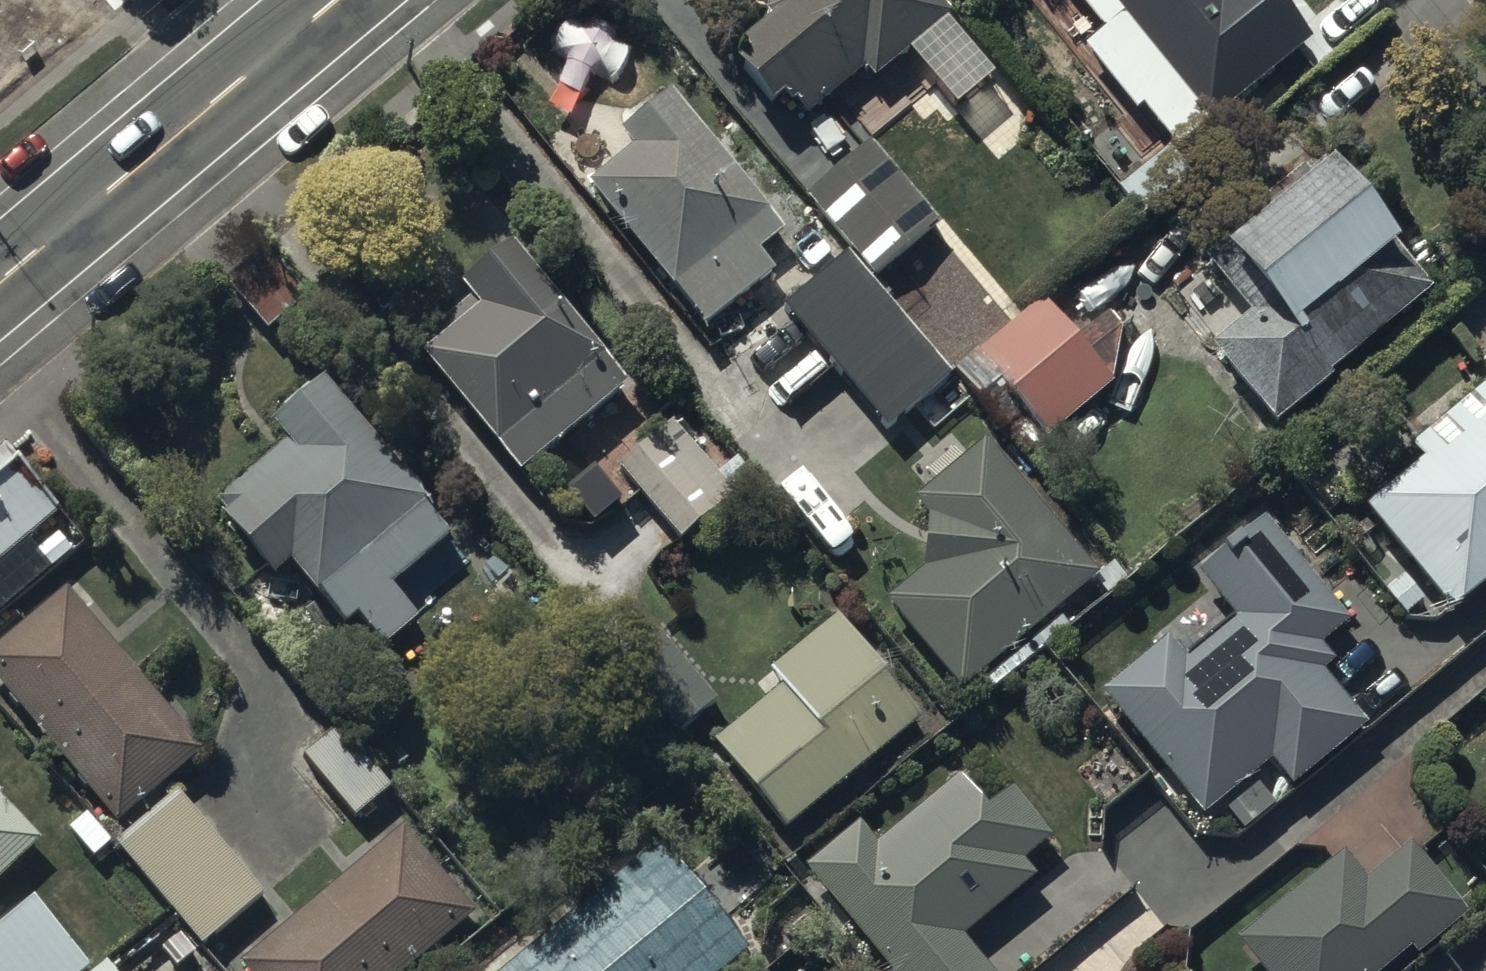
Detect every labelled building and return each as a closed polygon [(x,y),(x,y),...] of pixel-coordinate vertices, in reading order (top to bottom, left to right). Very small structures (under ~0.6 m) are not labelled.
[(763,19),(768,26),(737,52),(745,62),(731,74),(767,116),(780,105),(793,120),(799,115),(806,124),(862,77),(872,88),(951,22),(932,0),(765,0),(763,19)] [(1078,45),(1135,113),(1141,109),(1176,152),(1205,128),(1208,132),(1307,51),(1265,0),(1133,0),(1078,45)] [(771,277),(755,257),(781,236),(668,98),(617,139),(630,155),(586,191),(703,333),(771,277)] [(936,228),(867,147),(803,201),(872,282),(936,228)] [(1428,299),(1319,168),(1304,179),(1299,173),(1196,258),(1212,278),(1221,271),(1255,313),(1208,352),(1273,432),(1331,384),(1328,381),(1428,299)] [(222,287),(265,337),(309,300),(266,249),(222,287)] [(419,366),(515,482),(624,392),(509,253),(456,296),(475,320),(419,366)] [(781,314),(885,434),(949,379),(846,259),(781,314)] [(1041,303),(968,362),(1039,449),(1111,390),(1117,336),(1105,320),(1075,345),(1041,303)] [(281,452),(213,508),(224,521),(219,526),(270,586),(286,573),(313,604),(316,601),(343,632),(355,623),(381,654),(414,626),(388,595),(447,546),(420,515),(424,512),(320,389),(266,435),(281,452)] [(1406,456),(1417,470),(1333,540),(1404,626),(1446,625),(1485,591),(1485,390),(1406,456)] [(616,475),(677,548),(733,501),(672,429),(616,475)] [(983,446),(911,506),(924,522),(920,579),(884,609),(959,698),(1097,583),(983,446)] [(0,462),(0,577),(64,524),(7,456),(0,462)] [(1167,643),(1099,696),(1200,823),(1269,768),(1289,793),(1365,733),(1320,676),(1329,669),(1317,653),(1347,629),(1264,524),(1196,578),(1231,623),(1182,662),(1167,643)] [(0,651),(0,691),(49,749),(135,678),(67,596),(0,651)] [(834,623),(768,675),(781,692),(711,748),(783,837),(919,729),(834,623)] [(715,707),(657,637),(616,671),(674,741),(715,707)] [(203,758),(135,678),(49,749),(117,830),(203,758)] [(336,731),(300,762),(353,823),(389,792),(336,731)] [(804,870),(882,970),(985,970),(961,940),(1032,886),(1020,870),(1050,847),(1009,793),(980,815),(956,784),(872,849),(857,830),(804,870)] [(263,900),(177,799),(116,850),(202,952),(263,900)] [(41,847),(0,805),(0,887),(41,847)] [(320,905),(377,970),(414,970),(473,921),(400,836),(320,905)] [(656,851),(507,970),(726,970),(743,957),(656,851)] [(1233,946),(1254,970),(1387,970),(1406,955),(1413,963),(1463,922),(1405,853),(1363,887),(1340,859),(1233,946)] [(320,905),(242,970),(377,970),(320,905)] [(0,937),(0,970),(88,970),(35,908),(0,937)]
